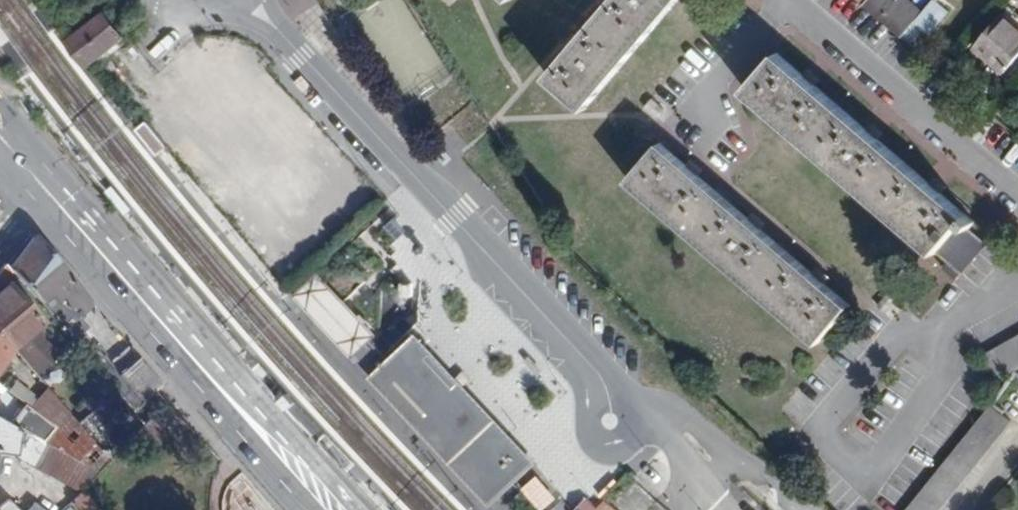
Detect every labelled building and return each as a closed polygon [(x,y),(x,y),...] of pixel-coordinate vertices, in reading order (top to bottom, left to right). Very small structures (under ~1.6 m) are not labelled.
[(587,109),(679,0),(614,0),(548,77),(587,109)] [(864,4),(903,36),(922,14),(905,0),(898,0),(895,4),(891,0),(867,0),(864,4)] [(931,35),(950,12),(936,0),(934,0),(922,14),(903,36),(912,44),(925,29),(931,35)] [(88,64),(122,39),(104,14),(69,40),(88,64)] [(1004,72),(1017,55),(1017,27),(1003,14),(975,48),(1004,72)] [(970,228),(976,220),(779,52),(747,90),(963,274),(989,244),(970,228)] [(1012,113),(1003,123),(1017,135),(1017,118),(1012,113)] [(138,128),(158,153),(168,145),(148,120),(138,128)] [(819,342),(851,304),(661,143),(629,181),(819,342)] [(81,314),(93,307),(33,239),(6,268),(71,341),(115,390),(134,412),(163,386),(138,358),(119,373),(105,357),(103,359),(80,333),(86,327),(81,314)] [(71,341),(6,268),(2,262),(0,265),(0,335),(11,348),(34,373),(71,341)] [(352,354),(373,331),(315,275),(293,297),(352,354)] [(380,363),(367,375),(492,507),(504,496),(517,484),(539,464),(497,419),(472,393),(461,381),(446,365),(431,349),(424,341),(414,331),(386,358),(384,359),(380,363)] [(11,348),(0,335),(0,364),(11,348)] [(1017,349),(1017,335),(988,352),(994,363),(1017,349)] [(1017,368),(1017,349),(994,363),(1001,377),(1017,368)] [(97,473),(111,459),(78,422),(47,388),(38,398),(15,381),(8,392),(22,403),(29,408),(56,429),(45,445),(97,473)] [(124,446),(144,424),(134,412),(115,390),(78,422),(111,459),(124,446)] [(45,445),(56,429),(29,408),(22,403),(8,424),(45,445)] [(1012,422),(991,405),(906,509),(941,509),(1012,422)] [(124,446),(135,456),(161,430),(150,419),(144,424),(124,446)] [(14,455),(32,465),(45,445),(8,424),(0,420),(0,454),(14,455)] [(79,492),(97,473),(45,445),(32,465),(31,467),(78,493),(79,492)] [(555,497),(535,474),(519,488),(539,509),(541,509),(555,497)] [(75,509),(91,509),(94,507),(79,492),(78,493),(69,503),(75,509)] [(6,499),(0,504),(0,509),(16,509),(6,499)] [(606,502),(600,509),(595,505),(588,499),(579,509),(616,509),(606,502)]
